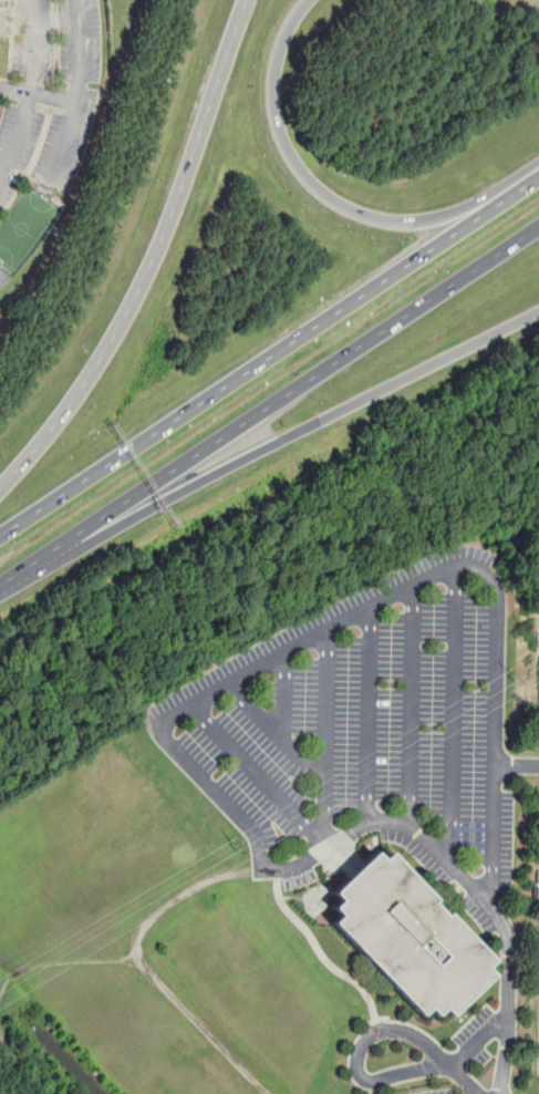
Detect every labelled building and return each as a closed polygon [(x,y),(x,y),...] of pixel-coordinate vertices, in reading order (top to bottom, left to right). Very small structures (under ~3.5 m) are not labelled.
[(446,1018),(488,977),(481,969),(489,961),(387,855),(379,863),(372,855),(331,895),(338,901),(330,909),(336,916),(328,926),(417,1019),(425,1011),(433,1019),(440,1012),(446,1018)]
